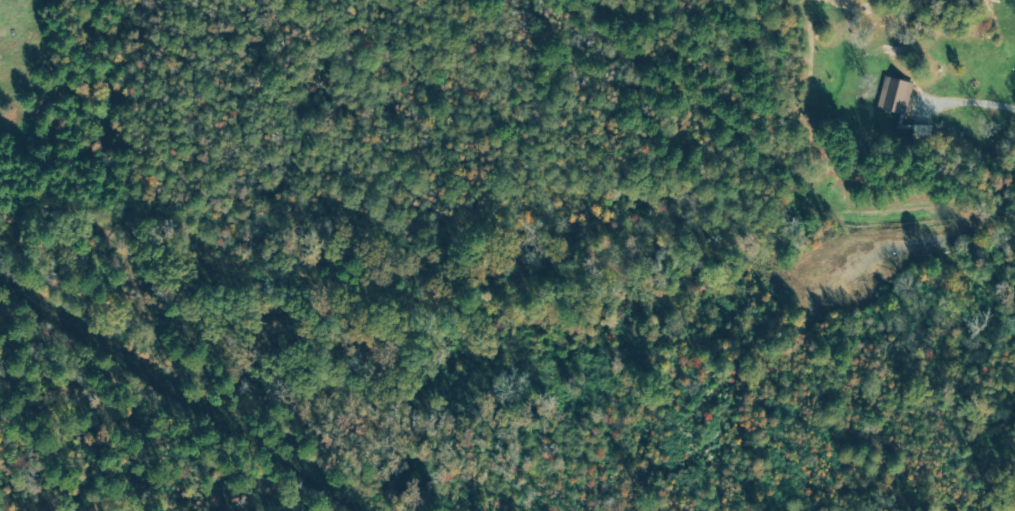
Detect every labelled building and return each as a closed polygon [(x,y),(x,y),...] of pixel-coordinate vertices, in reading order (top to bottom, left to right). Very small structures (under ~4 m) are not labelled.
[(913,84),(884,77),(877,110),(897,115),(892,137),(927,146),(932,124),(927,123),(928,119),(916,116),(914,127),(903,124),(913,84)]
